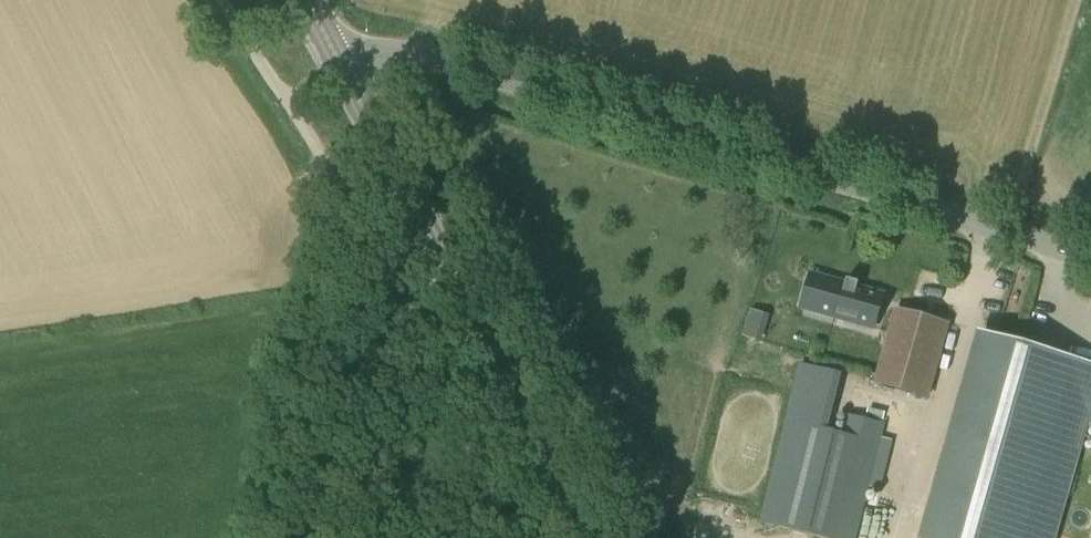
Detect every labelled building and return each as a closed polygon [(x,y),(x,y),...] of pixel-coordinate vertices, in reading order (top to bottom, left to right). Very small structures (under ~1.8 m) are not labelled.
[(824,276),(813,315),(874,332),(885,293),(859,286),(860,284),(848,281),(848,282),(824,276)] [(948,326),(896,311),(896,312),(893,322),(891,331),(875,383),(926,399),(948,326)] [(983,335),(925,537),(1055,537),(1090,411),(1090,366),(983,335)] [(827,430),(841,374),(800,363),(760,523),(821,537),(854,537),(883,423),(847,414),(842,433),(827,430)]
